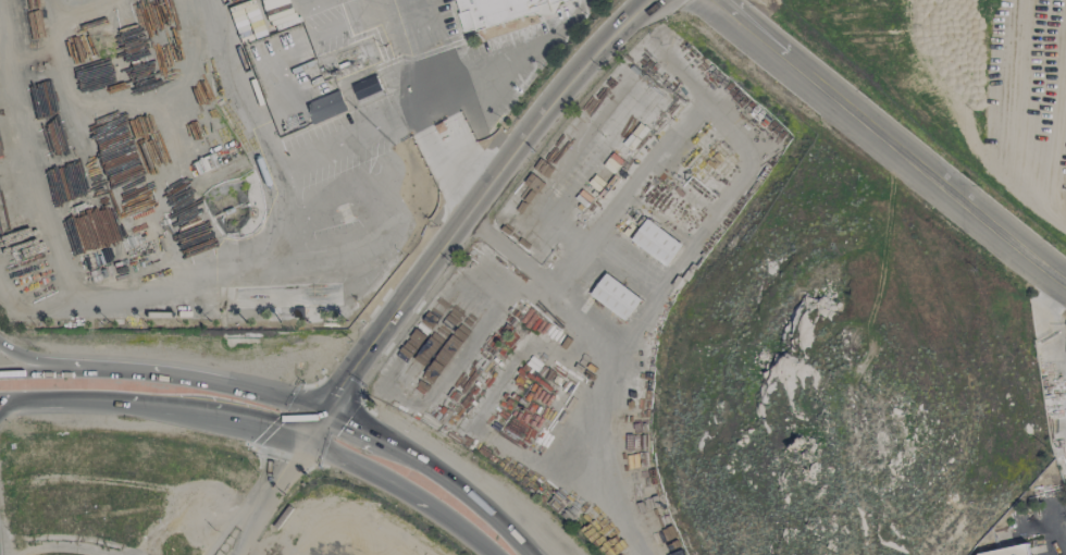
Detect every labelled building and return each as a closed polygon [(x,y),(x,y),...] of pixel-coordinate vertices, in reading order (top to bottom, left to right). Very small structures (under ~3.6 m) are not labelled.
[(466,33),(552,10),(551,5),(569,0),(457,0),(466,33)] [(351,85),(356,99),(381,89),(376,75),(351,85)] [(304,104),(313,124),(347,109),(339,90),(304,104)] [(668,265),(682,242),(644,219),(630,242),(668,265)] [(627,317),(640,295),(603,273),(590,295),(627,317)] [(1028,543),(974,553),(973,554),(1030,554),(1028,543)]
